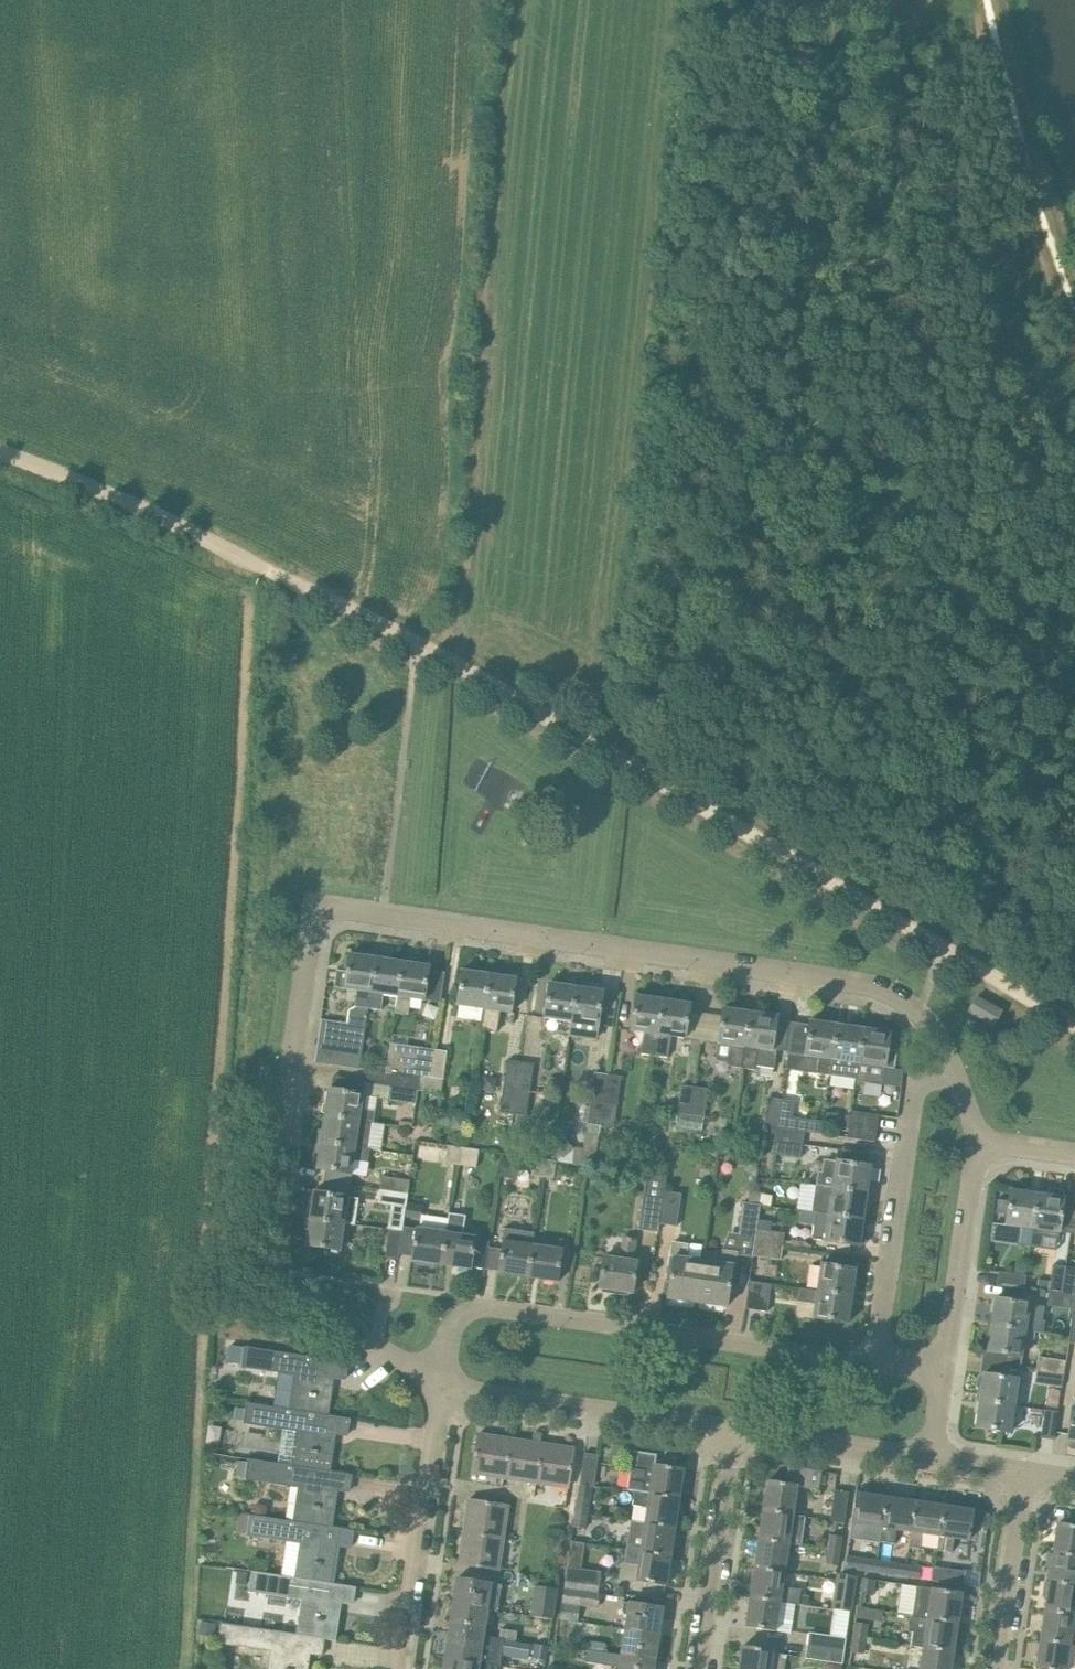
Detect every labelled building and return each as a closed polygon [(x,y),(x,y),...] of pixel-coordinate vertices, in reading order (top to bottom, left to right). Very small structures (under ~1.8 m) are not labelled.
[(368,1008),(369,1008),(376,958),(349,954),(346,971),(336,970),(334,988),(358,991),(356,1006),(349,1010),(348,1023),(366,1026),(368,1008)] [(383,995),(397,997),(402,961),(376,958),(369,1008),(381,1010),(383,995)] [(402,961),(397,997),(395,1013),(408,1015),(411,999),(424,1001),(429,965),(402,961)] [(457,1004),(483,1008),(488,974),(462,970),(457,1004)] [(516,978),(488,974),(483,1008),(480,1030),(496,1032),(499,1011),(511,1013),(516,978)] [(571,1022),(576,987),(549,983),(544,1018),(571,1022)] [(571,1022),(569,1036),(596,1040),(603,990),(576,987),(571,1022)] [(643,1053),(655,1055),(663,999),(636,995),(631,1030),(646,1033),(643,1053)] [(968,1012),(994,1026),(1002,1011),(976,997),(968,1012)] [(690,1003),(663,999),(655,1055),(668,1057),(671,1036),(685,1038),(690,1003)] [(723,1008),(716,1060),(729,1062),(729,1065),(742,1067),(750,1012),(723,1008)] [(750,1012),(742,1067),(755,1069),(756,1065),(774,1068),(777,1050),(772,1049),(776,1020),(777,1016),(750,1012)] [(830,1075),(837,1024),(826,1023),(827,1019),(825,1016),(815,1014),(812,1017),(811,1020),(810,1020),(810,1025),(793,1022),(789,1052),(820,1057),(818,1073),(830,1075)] [(338,1022),(336,1035),(364,1039),(366,1026),(348,1023),(338,1022)] [(856,1079),(863,1028),(837,1024),(830,1075),(856,1079)] [(863,1028),(856,1079),(856,1081),(882,1085),(885,1067),(894,1069),(897,1051),(888,1049),(890,1032),(863,1028)] [(336,1035),(334,1048),(362,1052),(364,1039),(336,1035)] [(417,1074),(425,1076),(429,1049),(390,1043),(386,1072),(416,1076),(417,1074)] [(359,1068),(362,1052),(334,1048),(332,1064),(359,1068)] [(447,1051),(429,1049),(425,1076),(423,1091),(440,1094),(447,1051)] [(500,1112),(513,1114),(521,1062),(507,1060),(500,1112)] [(521,1062),(513,1114),(518,1115),(517,1122),(525,1123),(526,1116),(534,1064),(521,1062)] [(364,1069),(362,1082),(390,1086),(397,1088),(418,1091),(423,1091),(425,1076),(417,1074),(416,1076),(386,1072),(386,1073),(364,1069)] [(601,1125),(608,1075),(595,1073),(585,1134),(599,1136),(601,1125)] [(621,1076),(608,1075),(601,1125),(614,1127),(621,1076)] [(691,1114),(695,1087),(682,1085),(678,1112),(691,1114)] [(390,1086),(388,1100),(395,1101),(416,1104),(418,1091),(397,1088),(390,1086)] [(695,1087),(691,1114),(704,1116),(708,1089),(695,1087)] [(324,1115),(373,1122),(375,1111),(364,1109),(366,1094),(328,1089),(324,1115)] [(777,1128),(782,1099),(769,1097),(765,1126),(771,1127),(777,1128)] [(777,1128),(805,1132),(821,1134),(823,1121),(793,1117),(795,1101),(782,1099),(777,1128)] [(850,1111),(849,1124),(877,1128),(879,1114),(850,1111)] [(373,1122),(324,1115),(320,1141),(368,1148),(371,1123),(373,1123),(373,1122)] [(877,1128),(849,1124),(847,1137),(875,1141),(877,1128)] [(805,1132),(777,1128),(771,1127),(770,1140),(775,1141),(773,1154),(800,1158),(805,1132)] [(368,1148),(320,1141),(316,1169),(326,1170),(324,1182),(350,1185),(354,1158),(366,1160),(368,1148)] [(457,1164),(459,1147),(448,1145),(446,1162),(457,1164)] [(476,1167),(479,1150),(459,1147),(457,1164),(476,1167)] [(546,1159),(534,1157),(532,1175),(543,1177),(546,1159)] [(546,1159),(543,1177),(553,1178),(556,1161),(546,1159)] [(817,1184),(833,1187),(867,1192),(871,1166),(825,1159),(823,1172),(818,1171),(817,1184)] [(642,1208),(638,1228),(640,1228),(659,1231),(660,1224),(662,1211),(665,1191),(667,1177),(647,1174),(642,1208)] [(380,1190),(408,1194),(410,1180),(382,1176),(380,1190)] [(350,1185),(324,1182),(322,1193),(313,1191),(309,1218),(344,1222),(354,1224),(358,1199),(348,1198),(350,1185)] [(829,1213),(864,1218),(867,1192),(833,1187),(829,1213)] [(1048,1194),(1036,1193),(1032,1229),(1059,1232),(1064,1197),(1063,1196),(1064,1192),(1061,1189),(1052,1188),(1048,1190),(1048,1194)] [(1029,1246),(1032,1229),(1036,1193),(1010,1189),(1005,1225),(1022,1227),(1022,1233),(1020,1232),(1018,1245),(1029,1246)] [(406,1207),(408,1194),(380,1190),(378,1203),(406,1207)] [(662,1211),(660,1224),(676,1226),(682,1194),(665,1191),(662,1211)] [(753,1255),(755,1242),(759,1220),(758,1220),(761,1205),(743,1202),(738,1234),(729,1232),(722,1248),(720,1264),(704,1261),(698,1303),(726,1307),(731,1272),(734,1272),(737,1253),(753,1255)] [(862,1230),(864,1218),(829,1213),(816,1211),(812,1237),(825,1239),(825,1241),(859,1246),(860,1244),(863,1245),(867,1243),(868,1234),(866,1230),(862,1230)] [(412,1255),(411,1261),(441,1265),(447,1231),(449,1213),(446,1231),(416,1227),(415,1233),(414,1239),(412,1255)] [(447,1231),(441,1265),(471,1269),(476,1236),(463,1234),(466,1216),(449,1213),(447,1231)] [(344,1222),(309,1218),(305,1245),(340,1251),(344,1222)] [(755,1242),(783,1246),(784,1233),(771,1231),(772,1222),(759,1220),(755,1242)] [(528,1278),(533,1245),(535,1232),(504,1227),(498,1273),(528,1278)] [(402,1231),(389,1229),(385,1256),(398,1258),(402,1231)] [(604,1256),(599,1287),(602,1288),(603,1292),(613,1294),(615,1290),(626,1291),(632,1292),(636,1271),(637,1261),(634,1260),(637,1240),(622,1238),(619,1258),(604,1256)] [(698,1303),(704,1261),(685,1259),(687,1244),(673,1242),(670,1263),(673,1263),(668,1298),(698,1303)] [(783,1246),(755,1242),(753,1255),(781,1259),(783,1246)] [(563,1249),(533,1245),(528,1278),(558,1282),(563,1249)] [(821,1264),(817,1290),(852,1295),(856,1269),(821,1264)] [(1052,1265),(1049,1293),(1062,1295),(1066,1266),(1052,1265)] [(1062,1295),(1074,1296),(1074,1268),(1066,1266),(1062,1295)] [(996,1285),(1024,1289),(1026,1275),(998,1271),(996,1285)] [(750,1281),(745,1309),(767,1312),(771,1284),(750,1281)] [(852,1295),(817,1290),(817,1291),(800,1288),(798,1301),(810,1303),(810,1301),(815,1302),(813,1318),(848,1323),(852,1295)] [(1074,1299),(1074,1296),(1062,1295),(1049,1293),(1047,1305),(1074,1309),(1074,1299)] [(991,1324),(1035,1331),(1043,1332),(1044,1321),(1042,1321),(1044,1307),(1029,1304),(1029,1303),(995,1298),(991,1324)] [(1034,1339),(1035,1331),(991,1324),(987,1352),(1021,1357),(1023,1342),(1028,1343),(1034,1339)] [(1038,1356),(1036,1370),(1063,1375),(1068,1344),(1064,1343),(1062,1355),(1061,1356),(1060,1356),(1053,1355),(1052,1359),(1038,1356)] [(230,1345),(227,1363),(241,1365),(244,1347),(230,1345)] [(289,1409),(329,1415),(333,1386),(329,1385),(330,1377),(345,1379),(347,1366),(348,1366),(349,1362),(244,1346),(244,1347),(241,1365),(241,1367),(294,1375),(289,1409)] [(1061,1387),(1063,1375),(1036,1370),(1034,1383),(1050,1386),(1048,1396),(1059,1398),(1061,1387)] [(977,1376),(976,1387),(978,1390),(981,1390),(979,1401),(1014,1406),(1015,1405),(1016,1393),(1019,1379),(1018,1379),(1006,1377),(983,1373),(983,1374),(981,1374),(977,1376)] [(979,1401),(975,1427),(1010,1432),(1014,1406),(979,1401)] [(291,1465),(330,1471),(334,1442),(331,1441),(332,1433),(347,1435),(349,1422),(350,1422),(351,1419),(329,1415),(289,1409),(247,1402),(243,1422),(296,1431),(291,1465)] [(1045,1410),(1041,1438),(1054,1440),(1058,1412),(1045,1410)] [(504,1479),(510,1438),(478,1433),(472,1474),(504,1479)] [(536,1483),(542,1443),(510,1438),(504,1479),(536,1483)] [(574,1448),(542,1443),(536,1483),(568,1488),(574,1448)] [(635,1491),(635,1492),(679,1499),(683,1469),(655,1464),(657,1454),(634,1451),(628,1490),(635,1491)] [(584,1453),(580,1484),(593,1486),(594,1486),(598,1455),(584,1453)] [(293,1521),(333,1527),(337,1498),(333,1497),(334,1489),(350,1491),(351,1478),(352,1478),(353,1474),(330,1471),(291,1465),(248,1458),(245,1479),(297,1487),(293,1521)] [(768,1480),(763,1508),(793,1513),(797,1486),(819,1489),(821,1471),(788,1466),(786,1483),(768,1480)] [(588,1513),(589,1513),(593,1486),(580,1484),(576,1511),(588,1513)] [(844,1523),(848,1492),(835,1490),(830,1521),(844,1523)] [(645,1523),(675,1528),(679,1499),(635,1492),(633,1505),(648,1508),(645,1523)] [(879,1543),(887,1498),(856,1493),(850,1538),(879,1543)] [(911,1531),(915,1502),(887,1498),(879,1543),(880,1541),(894,1543),(897,1529),(911,1531)] [(464,1531),(463,1532),(504,1538),(509,1505),(468,1500),(466,1517),(470,1517),(467,1532),(464,1531)] [(940,1535),(945,1506),(915,1502),(911,1531),(909,1546),(920,1548),(922,1533),(940,1535)] [(972,1525),(973,1512),(974,1510),(945,1506),(940,1535),(938,1549),(952,1552),(954,1538),(969,1540),(972,1525)] [(793,1513),(763,1508),(759,1537),(789,1542),(801,1544),(805,1516),(793,1514),(793,1513)] [(588,1513),(576,1511),(574,1526),(586,1528),(588,1513)] [(989,1514),(973,1512),(972,1525),(987,1528),(989,1514)] [(355,1530),(333,1527),(293,1521),(250,1515),(247,1535),(300,1544),(295,1577),(335,1583),(339,1554),(335,1553),(337,1544),(352,1547),(354,1534),(355,1534),(355,1530)] [(670,1557),(675,1528),(645,1523),(641,1523),(639,1537),(643,1537),(640,1552),(670,1557)] [(1074,1556),(1074,1525),(1058,1523),(1053,1553),(1074,1556)] [(504,1538),(463,1532),(461,1548),(465,1549),(463,1563),(459,1563),(459,1564),(499,1570),(504,1538)] [(825,1563),(838,1566),(843,1537),(830,1535),(825,1563)] [(759,1537),(755,1567),(784,1571),(789,1542),(759,1537)] [(670,1557),(640,1552),(626,1550),(624,1563),(638,1565),(636,1581),(666,1586),(670,1557)] [(1074,1585),(1074,1556),(1053,1553),(1053,1554),(1049,1554),(1047,1567),(1051,1567),(1049,1581),(1074,1585)] [(874,1573),(876,1561),(848,1556),(846,1569),(874,1573)] [(904,1577),(906,1565),(876,1561),(874,1573),(904,1577)] [(922,1566),(906,1564),(904,1577),(920,1579),(922,1566)] [(933,1566),(933,1568),(931,1580),(963,1585),(965,1571),(933,1566)] [(601,1572),(568,1567),(566,1581),(599,1586),(601,1572)] [(784,1571),(755,1567),(754,1569),(750,1568),(747,1583),(752,1584),(750,1596),(795,1603),(799,1603),(800,1594),(801,1589),(782,1587),(784,1571)] [(357,1586),(335,1583),(295,1577),(250,1571),(246,1591),(301,1600),(297,1634),(327,1639),(338,1641),(338,1639),(337,1639),(341,1610),(338,1609),(339,1601),(354,1603),(356,1590),(357,1590),(357,1586)] [(838,1575),(833,1609),(850,1612),(856,1578),(838,1575)] [(457,1578),(453,1604),(486,1609),(497,1611),(501,1585),(490,1583),(479,1581),(457,1578)] [(875,1580),(862,1578),(860,1593),(873,1595),(875,1580)] [(1049,1581),(1049,1583),(1045,1583),(1043,1596),(1047,1596),(1045,1610),(1074,1614),(1074,1585),(1049,1581)] [(553,1619),(558,1589),(535,1586),(531,1616),(553,1619)] [(918,1586),(914,1614),(957,1621),(962,1592),(918,1586)] [(599,1593),(564,1589),(562,1602),(597,1607),(599,1593)] [(799,1603),(799,1604),(802,1605),(803,1603),(808,1604),(809,1596),(800,1594),(799,1603)] [(790,1634),(795,1603),(750,1596),(746,1627),(790,1634)] [(625,1629),(659,1634),(663,1607),(629,1602),(623,1602),(622,1610),(623,1614),(627,1615),(625,1629)] [(453,1604),(449,1630),(483,1635),(486,1609),(453,1604)] [(1041,1638),(1070,1643),(1074,1614),(1045,1610),(1041,1638)] [(957,1621),(914,1614),(914,1615),(911,1614),(909,1630),(914,1631),(911,1645),(953,1651),(957,1621)] [(327,1639),(297,1634),(221,1623),(218,1643),(271,1650),(268,1668),(310,1668),(311,1661),(307,1661),(308,1652),(323,1654),(325,1641),(326,1641),(327,1639)] [(855,1623),(853,1636),(866,1638),(868,1625),(855,1623)] [(501,1628),(500,1638),(504,1638),(516,1640),(518,1631),(501,1628)] [(659,1634),(625,1629),(621,1655),(655,1660),(659,1634)] [(449,1630),(445,1657),(479,1662),(497,1664),(500,1665),(504,1638),(500,1638),(483,1635),(449,1630)] [(808,1644),(844,1650),(846,1638),(809,1633),(808,1644)] [(864,1653),(866,1638),(853,1636),(851,1651),(864,1653)] [(1041,1638),(1036,1668),(1066,1668),(1070,1643),(1041,1638)] [(589,1651),(605,1653),(606,1643),(590,1641),(589,1651)] [(518,1642),(516,1657),(528,1659),(530,1644),(518,1642)] [(535,1644),(533,1658),(546,1660),(549,1646),(535,1644)] [(844,1650),(808,1644),(806,1658),(842,1663),(844,1650)] [(911,1645),(923,1647),(920,1668),(950,1668),(953,1651),(911,1645)] [(739,1668),(769,1668),(772,1650),(743,1646),(739,1668)] [(655,1660),(621,1655),(605,1653),(589,1651),(587,1661),(603,1663),(603,1664),(619,1667),(619,1668),(654,1668),(655,1660)] [(443,1668),(496,1668),(497,1664),(479,1662),(445,1657),(443,1668)]
